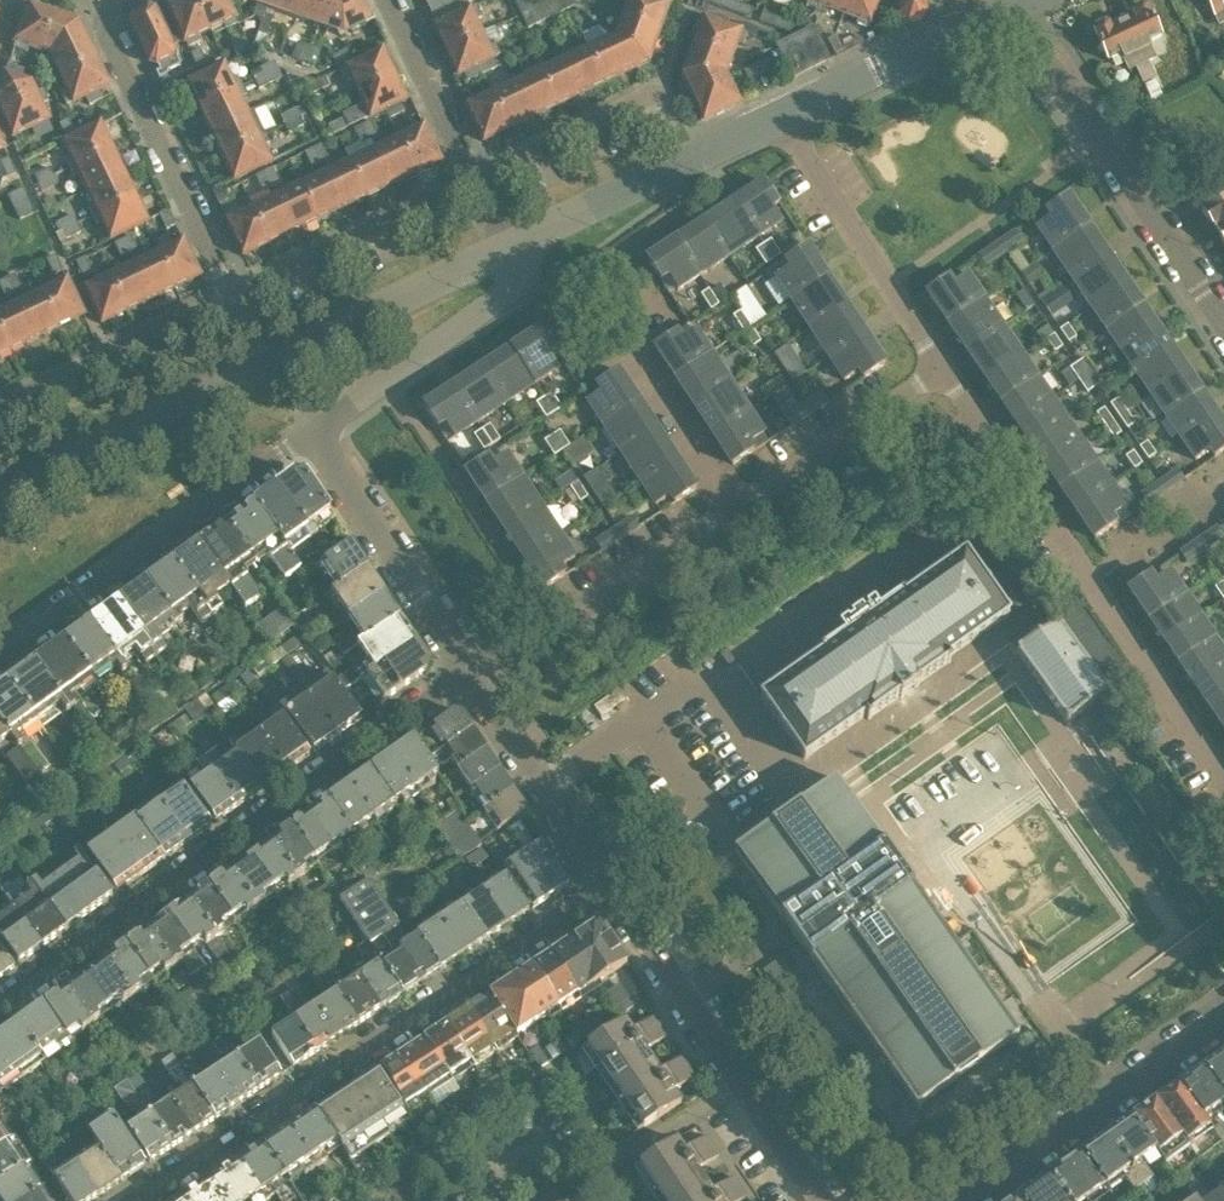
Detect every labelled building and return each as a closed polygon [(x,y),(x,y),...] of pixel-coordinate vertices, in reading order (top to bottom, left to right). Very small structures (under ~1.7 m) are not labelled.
[(210,28),(196,0),(178,0),(168,5),(185,40),(188,47),(201,41),(197,34),(210,28)] [(210,28),(222,22),(225,29),(238,23),(236,19),(230,6),(227,0),(196,0),(210,28)] [(258,3),(255,15),(262,17),(263,15),(264,16),(270,0),(259,0),(258,3)] [(264,16),(273,19),(272,21),(274,21),(278,10),(293,15),(298,0),(270,0),(264,16)] [(319,24),(327,0),(298,0),(293,15),(319,24)] [(319,24),(328,27),(333,12),(341,7),(344,12),(364,2),(363,0),(327,0),(319,24)] [(478,0),(426,0),(437,24),(470,8),(468,5),(478,0)] [(516,4),(520,12),(528,8),(536,4),(534,0),(525,0),(516,4)] [(536,4),(544,20),(552,16),(544,0),(536,4)] [(552,16),(560,12),(554,0),(545,0),(544,0),(552,16)] [(560,12),(568,8),(564,0),(554,0),(560,12)] [(622,18),(659,31),(668,5),(654,0),(620,0),(628,3),(622,18)] [(730,11),(734,2),(729,0),(703,0),(703,1),(730,11)] [(806,6),(816,9),(819,0),(808,0),(806,6)] [(848,0),(819,0),(816,9),(826,13),(828,7),(843,12),(848,0)] [(843,12),(858,17),(856,23),(867,27),(877,0),(848,0),(843,12)] [(899,2),(900,13),(908,21),(920,21),(927,12),(926,0),(902,0),(899,2)] [(1223,3),(1223,0),(1208,0),(1219,24),(1223,22),(1223,8),(1222,4),(1223,3)] [(372,19),(364,2),(344,12),(341,7),(333,12),(328,27),(344,32),(372,19)] [(753,9),(734,2),(730,11),(749,18),(753,9)] [(536,4),(528,8),(536,24),(544,20),(536,4)] [(1142,63),(1148,61),(1154,57),(1147,42),(1161,36),(1147,6),(1143,4),(1134,8),(1133,12),(1120,18),(1142,63)] [(29,45),(42,50),(55,14),(29,5),(14,48),(27,53),(29,45)] [(174,50),(172,45),(185,40),(168,5),(155,11),(155,9),(149,7),(133,14),(131,20),(150,61),(156,63),(172,56),(174,51),(174,50)] [(470,8),(437,24),(435,25),(446,49),(482,33),(476,21),(483,17),(477,5),(470,8)] [(528,8),(520,12),(528,28),(536,24),(528,8)] [(759,22),(775,27),(778,18),(763,12),(759,22)] [(78,22),(55,14),(42,50),(50,53),(85,36),(78,22)] [(267,35),(272,21),(273,19),(264,16),(263,15),(262,17),(258,32),(267,35)] [(647,62),(659,31),(622,18),(616,34),(613,36),(629,71),(647,62)] [(694,43),(730,57),(736,43),(743,45),(747,34),(747,33),(740,31),(704,18),(694,43)] [(794,24),(778,18),(775,27),(791,33),(794,24)] [(1139,75),(1151,69),(1148,61),(1142,63),(1120,18),(1108,23),(1104,22),(1096,26),(1094,30),(1108,60),(1122,54),(1129,69),(1136,66),(1139,75)] [(757,30),(742,25),(740,31),(747,33),(747,34),(755,36),(757,30)] [(296,59),(305,62),(311,46),(316,31),(306,28),(301,42),(302,43),(296,59)] [(813,30),(779,46),(793,75),(827,59),(813,30)] [(482,33),(446,49),(454,65),(458,74),(464,71),(478,65),(493,58),(500,55),(494,42),(488,46),(482,33)] [(844,49),(841,43),(836,34),(828,38),(835,54),(844,49)] [(62,77),(97,60),(85,36),(50,53),(43,60),(50,67),(56,64),(62,77)] [(235,40),(242,56),(252,51),(244,36),(235,40)] [(605,82),(629,71),(613,36),(589,47),(605,82)] [(725,73),(730,57),(694,43),(683,74),(692,94),(727,78),(725,73)] [(311,46),(305,62),(314,65),(320,49),(311,46)] [(581,94),(605,82),(589,47),(565,59),(581,94)] [(332,56),(336,64),(336,65),(352,58),(347,48),(332,56)] [(191,53),(198,68),(208,64),(200,49),(191,53)] [(352,79),(358,93),(395,75),(383,49),(346,66),(346,67),(340,69),(346,82),(352,79)] [(179,52),(174,51),(172,56),(156,63),(160,70),(156,72),(159,78),(167,75),(168,71),(181,65),(177,57),(179,52)] [(774,56),(759,63),(763,72),(778,65),(774,56)] [(497,67),(493,58),(478,65),(483,74),(497,67)] [(557,105),(581,94),(565,59),(540,70),(557,105)] [(108,85),(97,60),(62,77),(68,89),(61,93),(67,105),(85,96),(89,105),(105,97),(101,88),(108,85)] [(250,72),(254,80),(278,69),(274,61),(250,72)] [(748,79),(763,72),(759,63),(744,70),(748,79)] [(1,111),(36,94),(36,93),(31,83),(21,79),(24,69),(8,64),(5,74),(0,89),(0,107),(1,111)] [(200,106),(242,86),(238,77),(231,80),(224,65),(188,82),(200,106)] [(483,74),(478,65),(464,71),(468,81),(483,74)] [(278,69),(254,80),(259,89),(282,78),(278,69)] [(1151,69),(1139,75),(1143,83),(1155,77),(1151,69)] [(533,116),(557,105),(540,70),(516,82),(533,116)] [(171,80),(167,75),(159,78),(161,82),(166,93),(175,89),(171,80)] [(357,107),(343,114),(344,118),(349,127),(370,117),(385,110),(400,103),(407,100),(395,75),(358,93),(364,104),(357,107)] [(329,86),(325,77),(325,76),(309,84),(313,93),(329,86)] [(739,102),(727,78),(692,94),(704,119),(739,102)] [(1163,97),(1155,79),(1145,84),(1152,101),(1163,97)] [(509,128),(533,116),(516,82),(492,93),(509,128)] [(247,95),(242,86),(200,106),(211,130),(247,113),(240,99),(247,95)] [(43,90),(36,93),(36,94),(1,111),(13,135),(48,118),(42,105),(49,102),(43,90)] [(484,140),(509,128),(492,93),(468,105),(484,140)] [(404,111),(400,103),(385,110),(389,118),(404,111)] [(281,116),(285,124),(301,117),(297,108),(281,116)] [(254,128),(247,113),(211,130),(223,154),(265,134),(261,125),(254,128)] [(304,126),(301,117),(285,124),(289,133),(304,126)] [(333,134),(349,127),(344,118),(329,125),(333,134)] [(371,120),(363,124),(370,140),(379,136),(371,120)] [(60,125),(67,139),(76,135),(69,121),(60,125)] [(65,159),(69,168),(112,148),(100,123),(76,135),(67,139),(64,140),(72,156),(65,159)] [(362,144),(370,140),(363,124),(354,128),(362,144)] [(440,161),(423,126),(399,138),(415,172),(440,161)] [(235,179),(270,162),(263,147),(270,143),(265,134),(223,154),(235,179)] [(388,185),(415,172),(399,138),(372,150),(388,185)] [(322,144),(313,148),(321,164),(330,160),(322,144)] [(124,172),(112,148),(69,168),(74,177),(81,174),(88,189),(124,172)] [(312,168),(321,164),(313,148),(305,152),(312,168)] [(364,197),(388,185),(372,150),(348,162),(364,197)] [(9,158),(0,162),(0,163),(7,178),(16,173),(9,158)] [(340,208),(364,197),(348,162),(324,173),(340,208)] [(34,175),(39,183),(54,175),(50,167),(34,175)] [(273,168),(265,172),(272,187),(280,183),(273,168)] [(88,207),(92,216),(135,196),(124,172),(88,189),(95,204),(88,207)] [(263,191),(272,187),(265,172),(256,175),(263,191)] [(316,219),(340,208),(324,173),(300,185),(316,219)] [(58,184),(54,175),(39,183),(43,192),(58,184)] [(758,237),(760,236),(766,232),(781,222),(772,207),(779,203),(765,181),(735,201),(758,237)] [(229,200),(224,191),(221,184),(212,189),(219,204),(229,200)] [(292,231),(316,219),(300,185),(276,196),(292,231)] [(35,212),(23,188),(8,195),(20,220),(35,212)] [(1215,229),(1223,223),(1223,193),(1201,208),(1215,229)] [(147,221),(135,196),(92,216),(97,226),(103,222),(111,238),(147,221)] [(268,242),(292,231),(276,196),(252,208),(268,242)] [(1037,228),(1052,250),(1088,226),(1068,196),(1047,210),(1052,218),(1037,228)] [(729,256),(758,237),(735,201),(706,220),(729,256)] [(243,254),(268,242),(252,208),(227,219),(243,254)] [(175,225),(168,209),(159,213),(167,229),(175,225)] [(57,222),(62,231),(77,223),(73,215),(57,222)] [(700,275),(729,256),(706,220),(677,239),(700,275)] [(81,232),(77,223),(62,231),(66,239),(81,232)] [(1215,229),(1223,243),(1223,223),(1215,229)] [(1108,254),(1088,226),(1052,250),(1072,279),(1108,254)] [(781,254),(766,232),(760,236),(765,243),(763,244),(773,259),(781,254)] [(1016,232),(1000,242),(1006,250),(1021,240),(1016,232)] [(122,239),(130,255),(139,251),(131,235),(122,239)] [(122,259),(130,255),(122,239),(114,244),(122,259)] [(677,290),(700,275),(677,239),(646,259),(661,280),(668,276),(677,290)] [(158,252),(175,287),(199,275),(183,240),(158,252)] [(766,264),(773,259),(763,244),(756,249),(766,264)] [(827,276),(807,246),(771,269),(791,299),(827,276)] [(1000,254),(994,246),(979,256),(985,265),(1000,254)] [(134,263),(151,298),(175,287),(158,252),(134,263)] [(1072,279),(1092,308),(1127,283),(1108,254),(1072,279)] [(54,275),(63,271),(55,255),(47,260),(54,275)] [(92,273),(85,257),(76,261),(83,277),(92,273)] [(1031,285),(1046,274),(1038,261),(1022,271),(1031,285)] [(127,310),(151,298),(134,263),(110,275),(127,310)] [(15,274),(7,278),(14,294),(23,290),(15,274)] [(102,321),(127,310),(110,275),(86,287),(102,321)] [(953,285),(948,278),(927,292),(947,322),(983,297),(967,275),(953,285)] [(846,305),(827,276),(791,299),(810,328),(846,305)] [(14,294),(7,278),(0,281),(0,287),(5,298),(14,294)] [(42,291),(59,326),(83,315),(67,280),(42,291)] [(1142,305),(1127,283),(1092,308),(1106,329),(1142,305)] [(710,289),(719,304),(730,298),(721,285),(711,291),(710,289)] [(751,326),(764,318),(745,288),(733,296),(742,311),(741,311),(751,326)] [(719,304),(710,289),(702,294),(711,310),(719,304)] [(1035,305),(1024,290),(1016,295),(1027,310),(1035,305)] [(35,338),(59,326),(42,291),(18,303),(35,338)] [(1064,305),(1054,291),(1041,300),(1054,320),(1061,315),(1057,309),(1064,305)] [(1002,326),(983,297),(947,322),(967,351),(1002,326)] [(35,338),(18,303),(0,311),(0,328),(11,349),(35,338)] [(810,328),(829,358),(865,334),(846,305),(810,328)] [(1106,329),(1121,351),(1157,326),(1142,305),(1106,329)] [(734,316),(743,331),(751,326),(741,311),(734,316)] [(1047,338),(1054,333),(1049,324),(1037,332),(1043,341),(1047,338)] [(1076,337),(1068,324),(1060,329),(1068,342),(1076,337)] [(751,326),(743,331),(753,347),(761,342),(751,326)] [(967,351),(986,379),(1022,355),(1002,326),(967,351)] [(1171,348),(1157,326),(1121,351),(1136,372),(1171,348)] [(11,349),(0,328),(0,354),(11,349)] [(512,348),(535,384),(558,369),(548,354),(556,349),(542,328),(512,348)] [(681,339),(676,332),(655,346),(674,376),(710,352),(695,330),(681,339)] [(1062,346),(1054,333),(1047,338),(1055,351),(1062,346)] [(885,364),(865,334),(829,358),(844,380),(859,371),(863,378),(885,364)] [(774,353),(783,368),(792,362),(783,347),(774,353)] [(506,403),(535,384),(512,348),(482,367),(506,403)] [(1136,372),(1151,394),(1186,370),(1171,348),(1136,372)] [(729,381),(710,352),(674,376),(693,405),(729,381)] [(1037,377),(1022,355),(986,379),(1001,401),(1037,377)] [(760,362),(769,377),(777,372),(767,357),(760,362)] [(1085,357),(1078,362),(1086,375),(1094,369),(1085,357)] [(1070,367),(1079,380),(1086,375),(1078,362),(1070,367)] [(477,422),(506,403),(482,367),(453,386),(477,422)] [(1079,380),(1070,367),(1061,373),(1070,386),(1079,380)] [(1094,369),(1086,375),(1095,387),(1103,382),(1094,369)] [(602,424),(638,400),(618,370),(597,384),(602,391),(587,401),(602,424)] [(1201,391),(1186,370),(1151,394),(1165,416),(1201,391)] [(1087,392),(1095,387),(1086,375),(1079,380),(1087,392)] [(766,385),(771,394),(785,385),(779,376),(766,385)] [(1001,401),(1016,423),(1051,398),(1037,377),(1001,401)] [(693,405),(713,434),(749,411),(729,381),(693,405)] [(477,422),(453,386),(423,406),(437,427),(445,422),(454,437),(477,422)] [(1165,416),(1180,437),(1216,413),(1201,391),(1165,416)] [(552,392),(544,397),(554,412),(562,407),(552,392)] [(812,412),(827,402),(822,394),(806,404),(812,412)] [(554,412),(544,397),(536,402),(546,417),(554,412)] [(1066,420),(1051,398),(1016,423),(1031,444),(1066,420)] [(1110,403),(1119,416),(1127,410),(1118,398),(1110,403)] [(602,424),(621,453),(657,429),(638,400),(602,424)] [(790,426),(806,416),(800,408),(785,418),(790,426)] [(1097,413),(1105,425),(1113,420),(1105,408),(1097,413)] [(1135,423),(1127,410),(1119,416),(1127,428),(1135,423)] [(764,433),(749,411),(713,434),(732,464),(745,456),(754,450),(749,443),(764,433)] [(1216,413),(1180,437),(1195,460),(1210,450),(1215,457),(1223,451),(1223,425),(1216,413)] [(1031,444),(1045,466),(1081,442),(1066,420),(1031,444)] [(1121,432),(1113,420),(1105,425),(1113,437),(1121,432)] [(482,429),(492,445),(500,439),(490,424),(482,429)] [(492,445),(482,429),(475,434),(484,449),(492,445)] [(676,458),(657,429),(621,453),(640,482),(676,458)] [(552,435),(562,451),(570,446),(560,430),(552,435)] [(562,451),(552,435),(544,440),(554,456),(562,451)] [(1156,454),(1148,441),(1140,446),(1148,459),(1156,454)] [(1096,463),(1081,442),(1045,466),(1060,488),(1096,463)] [(584,458),(575,443),(570,446),(562,451),(572,466),(584,458)] [(1142,463),(1134,450),(1126,456),(1134,469),(1142,463)] [(487,456),(466,470),(485,500),(521,477),(506,454),(492,464),(487,456)] [(675,502),(696,488),(676,458),(640,482),(655,505),(670,495),(675,502)] [(1060,488),(1075,509),(1110,485),(1096,463),(1060,488)] [(554,482),(561,491),(577,480),(571,471),(554,482)] [(1168,489),(1184,479),(1178,471),(1163,481),(1168,489)] [(304,475),(296,474),(276,488),(313,538),(318,535),(313,527),(330,514),(304,475)] [(540,506),(521,477),(485,500),(504,530),(540,506)] [(588,497),(578,481),(570,487),(580,502),(588,497)] [(1126,507),(1110,485),(1075,509),(1095,539),(1116,524),(1111,517),(1126,507)] [(1142,495),(1147,503),(1162,493),(1157,485),(1142,495)] [(614,499),(606,486),(596,492),(604,506),(614,499)] [(309,541),(313,538),(276,488),(255,504),(286,546),(304,533),(309,541)] [(301,568),(286,546),(255,504),(226,525),(251,559),(265,550),(285,579),(301,568)] [(504,530),(524,559),(560,535),(540,506),(504,530)] [(623,536),(638,526),(633,518),(617,528),(623,536)] [(240,568),(251,559),(226,525),(199,544),(230,587),(245,608),(262,597),(240,568)] [(1217,528),(1202,538),(1208,546),(1223,536),(1217,528)] [(601,551),(617,540),(611,532),(596,542),(601,551)] [(575,558),(560,535),(524,559),(543,589),(565,575),(560,567),(575,558)] [(334,556),(349,546),(342,536),(327,545),(334,556)] [(1202,551),(1196,543),(1181,553),(1187,561),(1202,551)] [(225,590),(230,587),(199,544),(173,563),(212,616),(223,608),(209,589),(219,582),(225,590)] [(335,590),(366,569),(350,545),(349,546),(334,556),(320,566),(335,590)] [(903,592),(898,595),(879,609),(873,602),(865,608),(867,610),(863,613),(861,610),(850,617),(852,621),(848,624),(846,621),(838,627),(842,634),(819,651),(820,654),(767,691),(766,690),(759,695),(759,696),(762,701),(763,700),(801,754),(800,755),(803,759),(805,760),(813,754),(812,753),(865,716),(867,718),(868,719),(870,717),(899,696),(900,697),(910,691),(919,684),(917,682),(947,662),(948,663),(950,661),(948,657),(1001,620),(1002,621),(1010,615),(1010,613),(1008,609),(1007,610),(969,557),(970,556),(966,551),(965,551),(957,556),(957,557),(905,594),(903,592)] [(202,623),(212,616),(173,563),(147,582),(178,624),(183,621),(177,613),(188,604),(202,623)] [(327,633),(348,618),(383,595),(366,569),(335,590),(331,593),(341,608),(320,622),(327,633)] [(1150,574),(1129,588),(1149,618),(1185,594),(1169,571),(1155,581),(1150,574)] [(1223,599),(1223,583),(1223,581),(1215,587),(1223,599)] [(174,627),(178,624),(147,582),(117,604),(155,657),(167,649),(152,630),(168,619),(174,627)] [(1199,616),(1185,594),(1149,618),(1164,640),(1199,616)] [(399,618),(383,595),(348,618),(357,632),(336,646),(343,657),(345,656),(399,618)] [(145,664),(155,657),(117,604),(91,623),(93,626),(123,665),(128,661),(122,653),(132,645),(145,664)] [(1060,621),(1059,621),(1020,648),(1016,651),(1066,723),(1110,693),(1109,691),(1130,677),(1080,607),(1060,621)] [(282,613),(261,629),(270,642),(291,626),(282,613)] [(297,632),(307,625),(300,615),(290,622),(297,632)] [(1164,640),(1178,661),(1214,637),(1199,616),(1164,640)] [(416,644),(399,618),(345,656),(353,668),(338,678),(346,689),(367,676),(416,644)] [(127,670),(123,665),(93,626),(91,623),(63,643),(89,678),(113,661),(122,674),(127,670)] [(309,630),(303,636),(321,653),(326,647),(309,630)] [(294,636),(275,650),(281,659),(300,645),(294,636)] [(1214,637),(1178,661),(1193,683),(1223,662),(1223,652),(1214,637)] [(250,650),(241,638),(231,645),(239,657),(250,650)] [(66,695),(89,678),(63,643),(36,663),(70,711),(75,708),(66,695)] [(367,676),(384,701),(426,671),(428,662),(416,644),(367,676)] [(330,665),(341,658),(335,649),(324,657),(330,665)] [(281,659),(275,650),(264,658),(270,666),(270,667),(281,659)] [(264,658),(251,667),(257,676),(270,666),(264,658)] [(1208,705),(1223,694),(1223,662),(1193,683),(1208,705)] [(70,711),(36,663),(8,683),(34,718),(57,702),(65,715),(70,711)] [(240,677),(247,686),(255,681),(247,671),(240,677)] [(300,684),(337,735),(360,718),(327,672),(322,675),(328,683),(317,691),(308,678),(300,684)] [(223,688),(229,696),(239,689),(234,680),(223,688)] [(34,718),(8,683),(0,689),(0,725),(18,749),(23,745),(14,733),(34,718)] [(280,706),(313,752),(337,735),(300,684),(292,690),(300,702),(290,710),(284,703),(280,706)] [(219,703),(229,696),(223,688),(213,695),(219,703)] [(1208,705),(1223,726),(1223,725),(1223,694),(1208,705)] [(170,701),(156,711),(164,723),(178,713),(170,701)] [(257,736),(283,774),(309,754),(277,709),(272,712),(278,721),(257,736)] [(156,711),(138,724),(146,736),(164,723),(156,711)] [(473,729),(463,714),(462,713),(452,711),(429,728),(443,749),(473,729)] [(177,720),(183,729),(193,722),(187,713),(177,720)] [(172,736),(183,729),(177,720),(166,728),(172,736)] [(6,762),(7,761),(24,783),(37,774),(18,749),(0,725),(0,753),(6,762)] [(473,729),(443,749),(435,754),(442,764),(450,759),(456,768),(485,748),(473,729)] [(114,746),(105,734),(96,740),(105,752),(114,746)] [(259,790),(283,774),(257,736),(240,748),(234,739),(229,743),(237,754),(236,755),(256,786),(259,790)] [(438,774),(415,738),(392,755),(416,790),(426,782),(430,787),(435,783),(432,778),(438,774)] [(142,745),(149,756),(157,750),(150,739),(142,745)] [(29,741),(23,745),(18,749),(37,774),(48,766),(29,741)] [(238,806),(259,790),(256,786),(236,755),(223,764),(209,744),(199,751),(238,806)] [(500,770),(485,748),(456,768),(463,779),(448,789),(455,800),(470,790),(500,770)] [(124,757),(130,766),(140,759),(134,751),(124,757)] [(190,788),(215,822),(238,806),(199,751),(190,757),(204,778),(190,788)] [(371,770),(395,805),(400,801),(404,805),(409,801),(406,797),(416,790),(392,755),(371,770)] [(130,766),(124,757),(114,764),(120,773),(130,766)] [(107,764),(99,770),(106,780),(114,774),(107,764)] [(390,808),(395,805),(371,770),(350,785),(374,820),(384,812),(387,817),(393,813),(390,808)] [(500,770),(470,790),(483,809),(511,787),(500,770)] [(94,779),(78,790),(84,798),(100,787),(94,779)] [(953,1073),(972,1060),(976,1066),(1018,1036),(836,779),(823,788),(734,851),(916,1108),(957,1079),(953,1073)] [(156,801),(159,805),(186,843),(211,825),(181,783),(170,790),(171,791),(156,801)] [(363,827),(374,820),(350,785),(328,801),(351,835),(353,834),(358,831),(361,836),(367,832),(363,827)] [(511,787),(483,809),(497,830),(526,810),(511,787)] [(84,798),(78,790),(57,804),(63,812),(84,798)] [(338,844),(351,835),(328,801),(292,826),(315,861),(329,851),(332,855),(341,848),(338,844)] [(434,804),(425,810),(432,821),(441,815),(434,804)] [(163,860),(186,843),(159,805),(147,814),(143,810),(133,817),(134,819),(163,860)] [(482,843),(459,808),(434,824),(458,859),(482,843)] [(47,811),(26,826),(32,834),(53,819),(47,811)] [(4,816),(0,818),(0,831),(10,824),(4,816)] [(410,823),(416,832),(427,825),(421,816),(410,823)] [(139,876),(163,860),(134,819),(120,829),(113,818),(103,825),(111,835),(110,836),(139,876)] [(568,884),(570,875),(545,838),(534,845),(519,822),(509,829),(552,895),(568,884)] [(303,869),(315,861),(292,826),(271,842),(296,880),(306,873),(303,869)] [(392,835),(398,844),(409,837),(403,828),(392,835)] [(504,864),(532,907),(552,895),(509,829),(499,835),(515,858),(504,864)] [(0,838),(0,841),(10,854),(18,848),(7,833),(0,838)] [(116,893),(139,876),(110,836),(87,852),(116,893)] [(288,886),(296,880),(271,842),(251,856),(274,890),(285,881),(288,886)] [(490,851),(484,843),(462,858),(467,867),(490,851)] [(60,873),(88,911),(89,913),(113,896),(78,848),(73,852),(79,860),(60,873)] [(366,870),(352,849),(343,855),(358,876),(366,870)] [(262,898),(274,890),(251,856),(231,870),(256,908),(265,903),(262,898)] [(247,915),(256,908),(231,870),(210,886),(232,919),(244,911),(247,915)] [(89,913),(88,911),(60,873),(42,886),(36,878),(30,883),(64,930),(89,913)] [(484,891),(506,925),(529,910),(506,876),(498,881),(495,876),(490,880),(493,884),(484,891)] [(368,880),(340,899),(345,906),(367,940),(370,945),(397,927),(399,926),(368,880)] [(328,882),(309,894),(315,902),(334,890),(328,882)] [(41,947),(64,930),(30,883),(26,886),(32,894),(13,908),(41,947)] [(221,928),(232,919),(210,886),(189,901),(215,938),(223,932),(221,928)] [(396,901),(401,910),(425,895),(419,887),(396,901)] [(484,940),(506,925),(484,891),(474,897),(471,893),(466,896),(469,901),(461,905),(484,940)] [(205,945),(215,938),(189,901),(169,915),(192,949),(203,941),(205,945)] [(461,955),(484,940),(461,905),(454,910),(451,906),(446,909),(449,914),(439,920),(461,955)] [(291,907),(279,916),(284,923),(296,915),(291,907)] [(41,947),(13,908),(0,917),(0,939),(18,964),(41,947)] [(179,958),(192,949),(169,915),(149,930),(174,968),(182,962),(179,958)] [(439,970),(461,955),(439,920),(429,926),(427,922),(421,925),(424,930),(417,935),(418,937),(439,970)] [(571,940),(572,941),(598,981),(627,963),(603,927),(594,925),(571,940)] [(407,943),(397,927),(370,945),(380,960),(381,962),(384,966),(402,954),(398,949),(407,943)] [(165,974),(174,968),(149,930),(128,945),(150,978),(162,970),(165,974)] [(403,994),(439,970),(418,937),(407,943),(398,949),(402,954),(384,966),(403,994)] [(403,994),(384,966),(381,962),(380,960),(370,945),(367,940),(356,947),(364,958),(352,966),(359,976),(381,1009),(403,994)] [(578,994),(598,981),(572,941),(571,940),(551,953),(578,994)] [(138,987),(150,978),(128,945),(107,960),(132,997),(141,991),(138,987)] [(14,966),(0,946),(0,977),(14,966)] [(558,1007),(578,994),(551,953),(531,967),(558,1007)] [(123,1004),(132,997),(107,960),(86,975),(108,1008),(120,1000),(123,1004)] [(359,1023),(381,1009),(359,976),(345,985),(340,977),(341,973),(334,963),(323,970),(359,1023)] [(774,963),(764,971),(775,986),(786,979),(774,963)] [(538,1021),(558,1007),(531,967),(511,980),(538,1021)] [(337,1038),(359,1023),(323,970),(312,976),(318,987),(324,989),(329,996),(315,1006),(337,1038)] [(178,974),(169,980),(176,991),(185,985),(178,974)] [(209,974),(189,988),(198,1002),(217,988),(209,974)] [(97,1017),(108,1008),(86,975),(65,990),(91,1027),(100,1021),(97,1017)] [(517,1035),(538,1021),(511,980),(490,994),(517,1035)] [(262,993),(269,1005),(279,999),(280,998),(272,987),(262,993)] [(82,1034),(91,1027),(65,990),(43,1005),(66,1039),(79,1030),(82,1034)] [(315,1053),(337,1038),(315,1006),(302,1014),(297,1007),(298,1002),(291,991),(280,998),(279,999),(315,1053)] [(271,1009),(269,1005),(262,993),(250,1000),(258,1013),(266,1008),(268,1011),(271,1009)] [(517,1035),(490,994),(469,1008),(497,1051),(518,1037),(517,1035)] [(178,1015),(188,1008),(179,995),(169,1001),(178,1015)] [(628,997),(615,1006),(620,1014),(633,1005),(628,997)] [(272,1034),(292,1067),(315,1053),(279,999),(269,1005),(271,1009),(276,1015),(281,1018),(286,1025),(272,1034)] [(42,1057),(66,1039),(43,1005),(17,1025),(40,1059),(42,1058),(42,1057)] [(474,1066),(497,1051),(469,1008),(447,1023),(474,1066)] [(602,1011),(593,1017),(600,1028),(609,1022),(602,1011)] [(129,1014),(117,1021),(123,1030),(135,1022),(129,1014)] [(584,1038),(600,1028),(593,1017),(577,1027),(584,1038)] [(633,1031),(625,1019),(624,1019),(587,1044),(615,1086),(653,1061),(645,1049),(666,1035),(654,1017),(633,1031)] [(123,1030),(117,1021),(108,1027),(114,1036),(123,1030)] [(453,1080),(474,1066),(447,1023),(425,1037),(452,1079),(453,1080)] [(40,1059),(17,1025),(0,1036),(0,1046),(19,1074),(40,1059)] [(222,1037),(257,1091),(281,1075),(259,1042),(245,1051),(239,1043),(240,1038),(234,1029),(222,1037)] [(135,1030),(127,1035),(133,1043),(141,1038),(135,1030)] [(564,1036),(571,1047),(580,1041),(573,1030),(564,1036)] [(237,1104),(257,1091),(222,1037),(213,1044),(219,1053),(223,1054),(228,1062),(214,1072),(237,1104)] [(402,1053),(427,1091),(428,1090),(437,1105),(447,1098),(440,1087),(452,1079),(425,1037),(402,1053)] [(561,1039),(552,1044),(559,1055),(568,1049),(561,1039)] [(19,1074),(0,1046),(0,1088),(19,1074)] [(540,1067),(548,1062),(540,1049),(538,1046),(529,1051),(540,1067)] [(182,1047),(172,1055),(179,1065),(190,1059),(182,1047)] [(89,1049),(78,1057),(84,1065),(95,1056),(89,1049)] [(1203,1067),(1223,1097),(1223,1052),(1203,1067)] [(427,1091),(402,1053),(380,1067),(405,1105),(406,1105),(408,1109),(419,1102),(416,1098),(427,1091)] [(169,1072),(179,1065),(172,1055),(161,1062),(169,1072)] [(653,1061),(615,1086),(616,1087),(599,1098),(604,1105),(621,1095),(643,1128),(681,1103),(673,1090),(694,1076),(681,1058),(660,1072),(653,1061)] [(214,1119),(237,1104),(214,1072),(201,1080),(195,1072),(196,1068),(190,1059),(179,1065),(214,1119)] [(517,1083),(531,1074),(524,1064),(510,1073),(517,1083)] [(192,1133),(214,1119),(179,1065),(169,1072),(175,1082),(179,1083),(165,1092),(170,1101),(192,1133)] [(1223,1102),(1223,1097),(1203,1067),(1180,1083),(1204,1117),(1223,1102)] [(411,1121),(377,1069),(316,1109),(338,1142),(350,1161),(411,1121)] [(137,1096),(148,1088),(137,1073),(127,1080),(137,1096)] [(486,1084),(496,1100),(507,1092),(501,1084),(504,1082),(499,1075),(486,1084)] [(124,1105),(127,1103),(137,1096),(127,1080),(114,1089),(124,1105)] [(1211,1128),(1204,1117),(1180,1083),(1156,1100),(1190,1147),(1204,1138),(1214,1132),(1211,1128)] [(486,1106),(496,1100),(486,1084),(474,1092),(478,1099),(480,1098),(486,1106)] [(171,1147),(192,1133),(170,1101),(158,1109),(152,1101),(153,1096),(148,1088),(137,1096),(171,1147)] [(149,1162),(171,1147),(137,1096),(127,1103),(131,1110),(135,1111),(140,1120),(127,1129),(149,1162)] [(1156,1100),(1132,1116),(1156,1150),(1155,1150),(1159,1155),(1161,1158),(1166,1164),(1190,1147),(1156,1100)] [(291,1125),(318,1165),(330,1156),(326,1150),(338,1142),(316,1109),(291,1125)] [(97,1146),(121,1181),(145,1165),(113,1116),(89,1133),(97,1146)] [(1143,1166),(1159,1155),(1155,1150),(1156,1150),(1132,1116),(1108,1134),(1131,1168),(1144,1186),(1153,1180),(1143,1166)] [(1211,1128),(1214,1132),(1221,1142),(1223,1139),(1223,1128),(1220,1122),(1211,1128)] [(291,1125),(265,1143),(287,1176),(300,1167),(305,1173),(318,1165),(291,1125)] [(416,1128),(426,1144),(440,1135),(437,1130),(422,1127),(421,1125),(416,1128)] [(1144,1186),(1131,1168),(1108,1134),(1083,1151),(1106,1185),(1109,1190),(1126,1178),(1135,1192),(1144,1186)] [(665,1200),(673,1200),(705,1180),(697,1168),(719,1154),(706,1136),(684,1151),(676,1138),(639,1163),(665,1200)] [(24,1165),(15,1152),(21,1148),(14,1137),(8,1141),(0,1146),(0,1181),(24,1165)] [(238,1161),(241,1166),(264,1200),(278,1191),(274,1185),(287,1176),(265,1143),(238,1161)] [(98,1196),(121,1181),(97,1146),(75,1161),(98,1196)] [(1050,1174),(1068,1200),(1095,1200),(1109,1190),(1106,1185),(1083,1151),(1050,1174)] [(24,1165),(0,1181),(0,1200),(1,1200),(25,1200),(40,1191),(31,1176),(37,1172),(30,1161),(24,1165)] [(98,1196),(75,1161),(53,1176),(69,1200),(91,1200),(98,1196)] [(241,1166),(238,1161),(210,1179),(225,1200),(263,1200),(264,1200),(241,1166)] [(1017,1197),(1020,1200),(1068,1200),(1050,1174),(1017,1197)] [(733,1177),(713,1192),(705,1180),(673,1200),(737,1200),(746,1195),(733,1177)] [(185,1200),(225,1200),(210,1179),(183,1198),(185,1200)] [(331,1188),(336,1197),(347,1190),(341,1181),(331,1188)] [(1223,1189),(1221,1185),(1217,1187),(1219,1192),(1208,1199),(1198,1183),(1188,1189),(1195,1200),(1223,1200),(1223,1189)] [(531,1197),(534,1200),(560,1200),(550,1185),(531,1197)] [(331,1188),(320,1195),(324,1200),(331,1200),(336,1197),(331,1188)] [(848,1200),(875,1200),(869,1189),(848,1200)] [(40,1191),(25,1200),(47,1200),(40,1191)]
